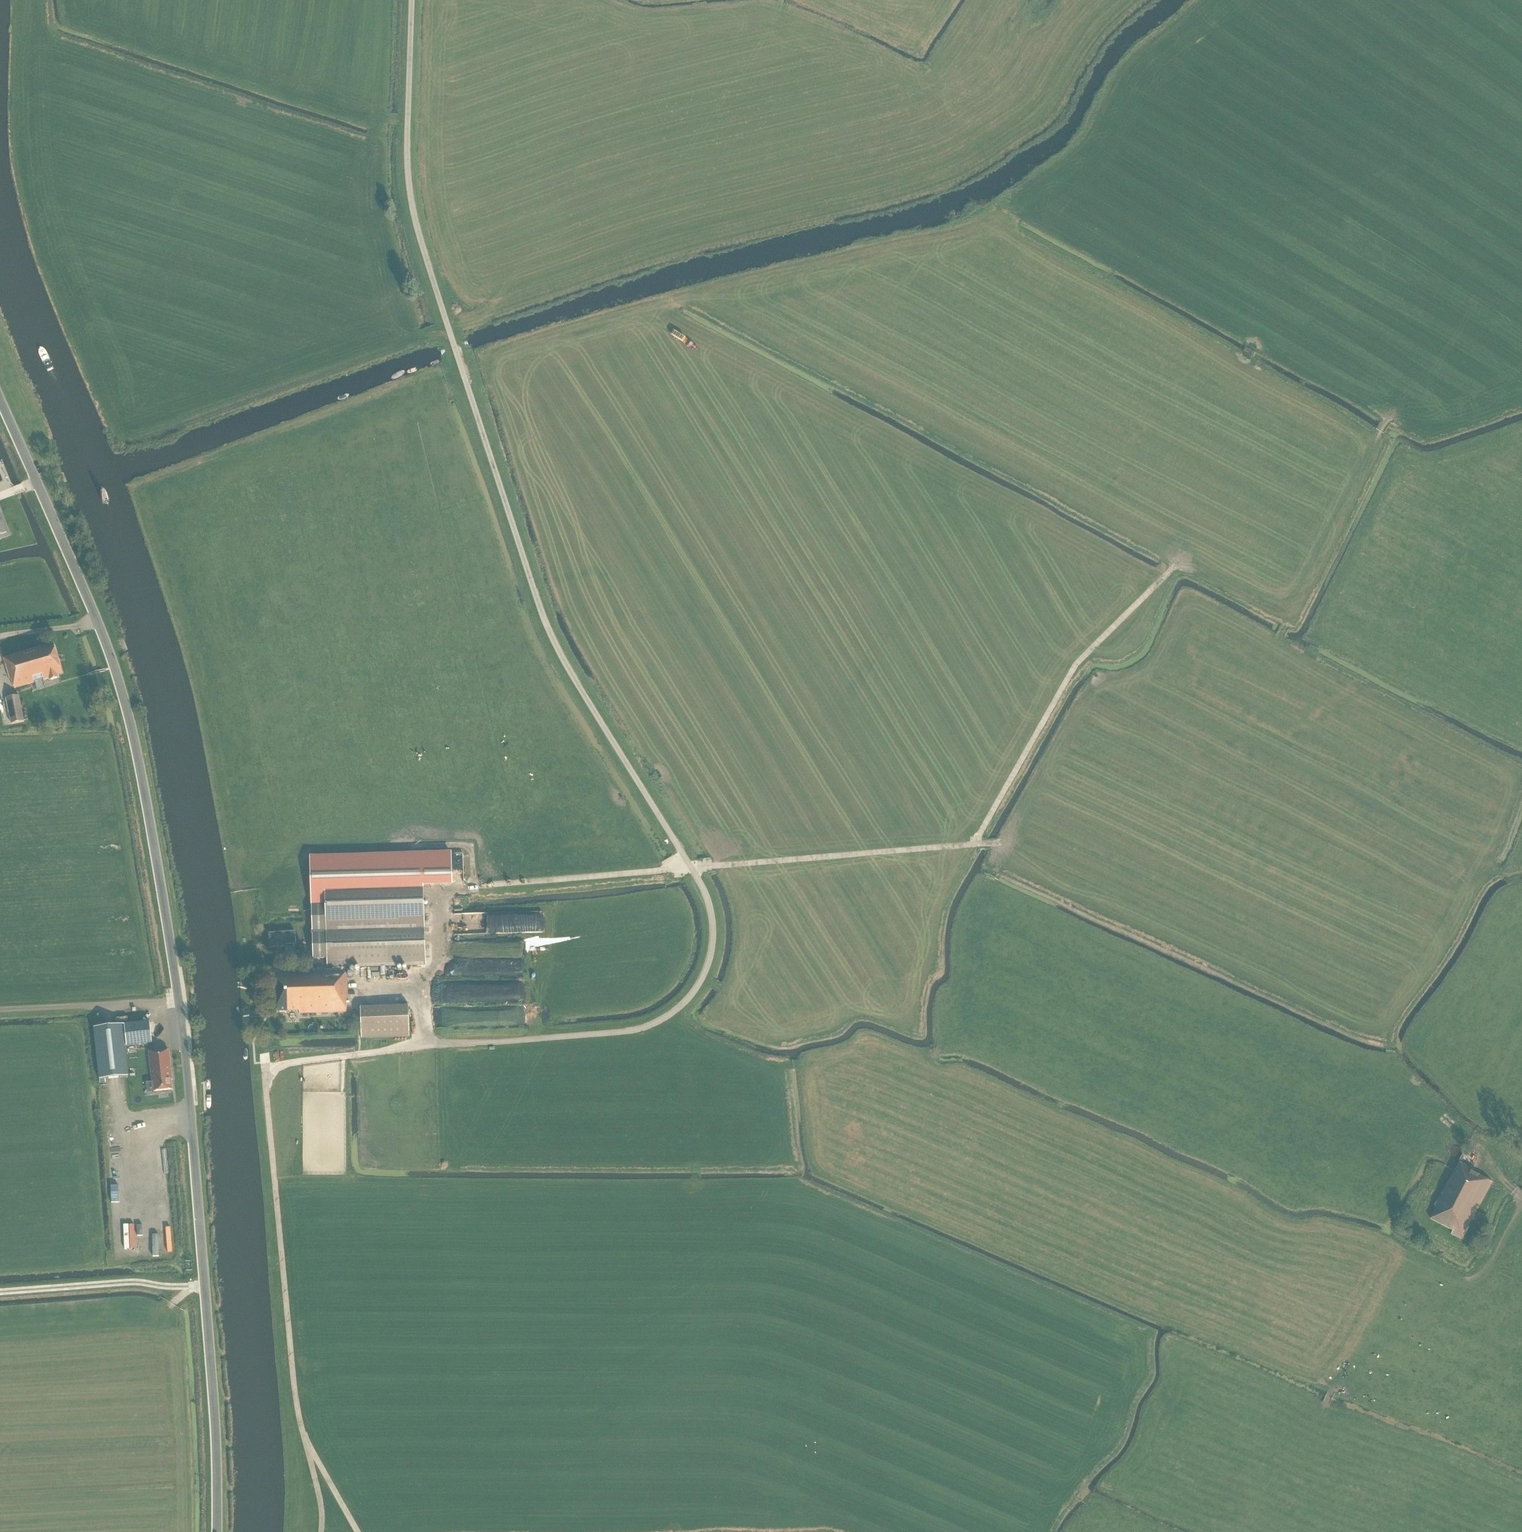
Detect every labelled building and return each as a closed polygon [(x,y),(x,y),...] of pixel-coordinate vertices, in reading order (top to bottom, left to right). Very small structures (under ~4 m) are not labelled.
[(45,648),(45,646),(4,659),(11,680),(12,679),(15,689),(34,683),(34,681),(43,678),(44,680),(49,678),(50,680),(58,678),(57,674),(62,672),(54,646),(45,648)] [(11,724),(24,721),(19,696),(6,698),(0,700),(0,709),(4,726),(11,724)] [(463,854),(416,855),(309,859),(311,902),(313,954),(327,954),(327,968),(328,968),(328,972),(274,974),(274,976),(273,976),(275,1012),(299,1011),(299,1014),(347,1012),(346,1002),(348,1002),(347,977),(349,977),(349,974),(347,974),(347,971),(331,972),(331,967),(426,964),(422,885),(464,884),(463,854)] [(269,948),(285,947),(285,945),(296,944),(295,931),(268,933),(269,948)] [(498,957),(498,955),(523,956),(523,940),(473,940),(473,956),(498,957)] [(361,1010),(362,1040),(410,1039),(409,1009),(361,1010)] [(94,1028),(100,1083),(106,1083),(105,1079),(128,1076),(125,1046),(152,1043),(150,1022),(94,1028)] [(171,1079),(172,1079),(169,1050),(160,1051),(160,1050),(148,1051),(151,1082),(152,1082),(153,1092),(172,1090),(171,1079)] [(1451,1234),(1462,1240),(1469,1227),(1468,1227),(1492,1182),(1482,1177),(1483,1175),(1459,1162),(1435,1207),(1437,1207),(1430,1219),(1453,1231),(1451,1234)] [(133,1231),(115,1231),(115,1257),(134,1257),(133,1231)]
